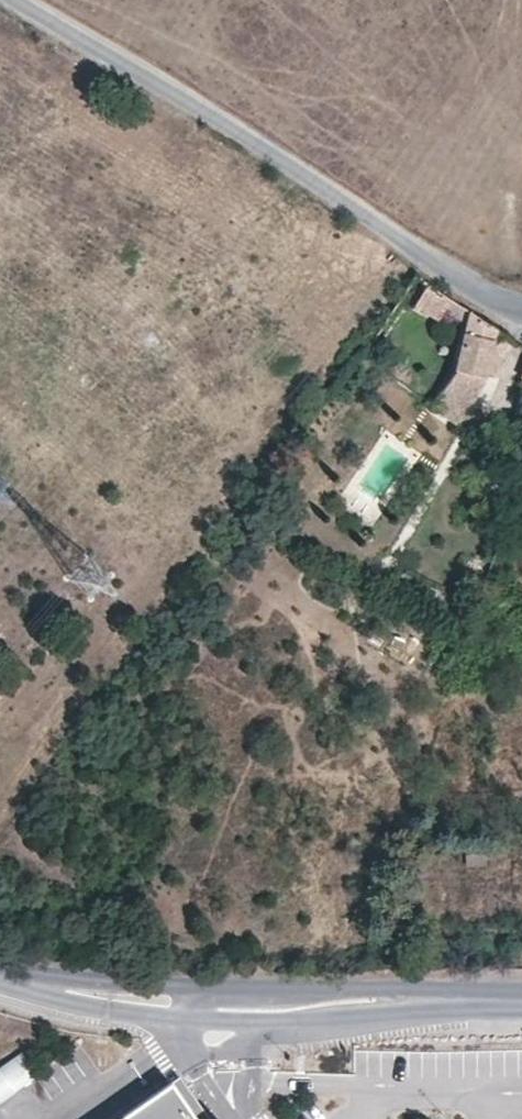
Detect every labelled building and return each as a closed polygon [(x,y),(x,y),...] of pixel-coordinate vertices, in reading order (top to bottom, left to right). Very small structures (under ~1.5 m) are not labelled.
[(447,311),(468,324),(457,372),(433,408),(457,425),(489,374),(494,377),(514,342),(430,284),(419,301),(442,317),(447,311)] [(41,1077),(22,1052),(0,1067),(0,1105),(41,1077)] [(179,1076),(170,1082),(196,1118),(209,1118),(179,1076)] [(170,1082),(116,1118),(196,1118),(170,1082)]
